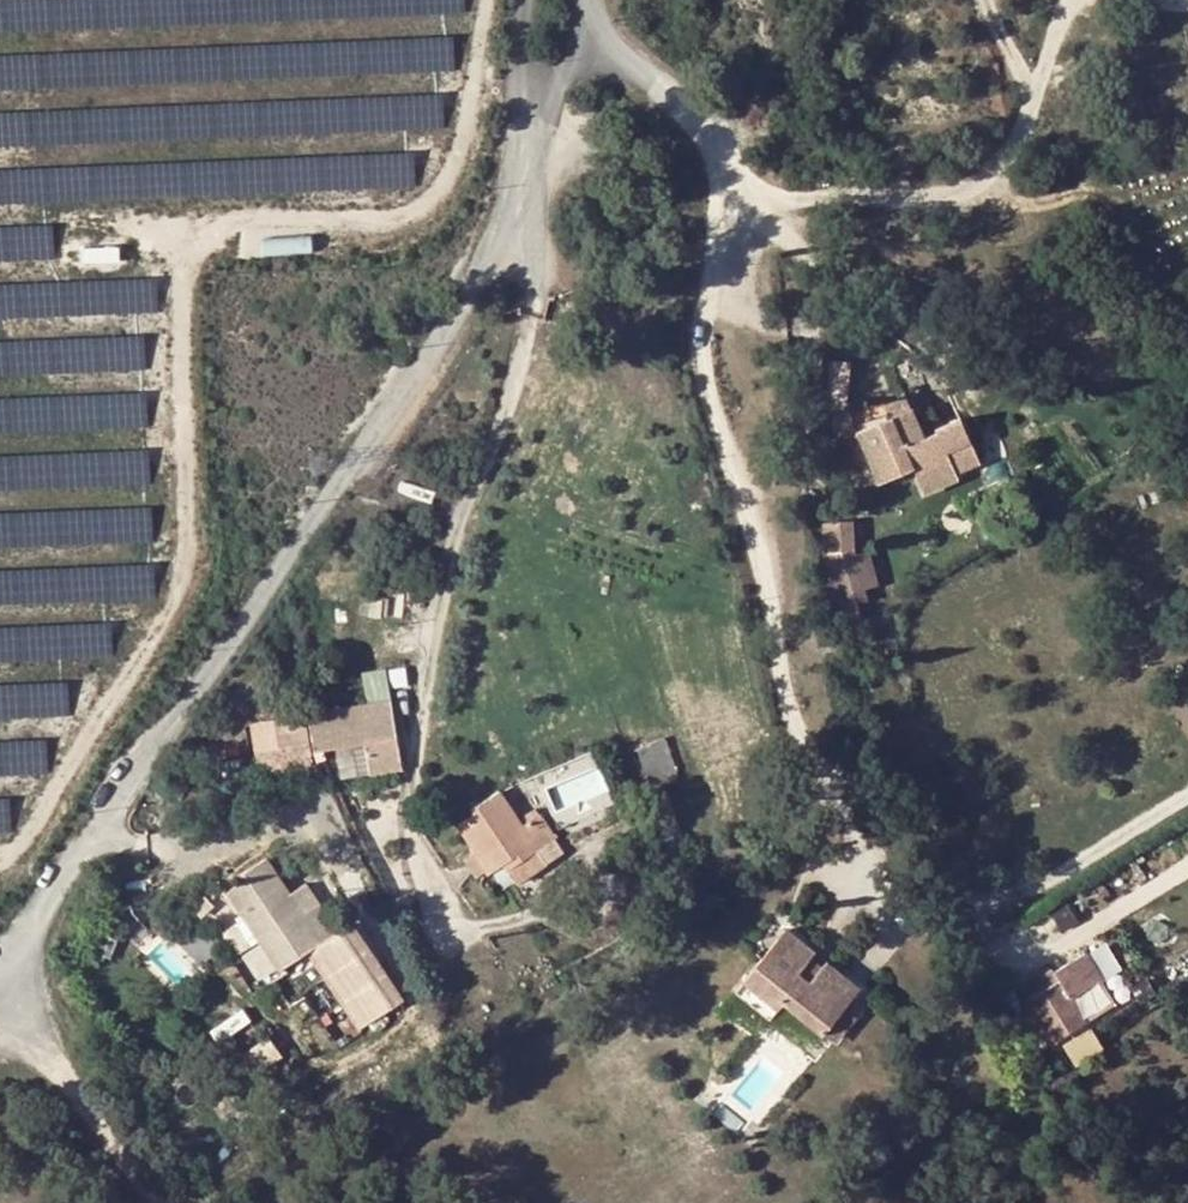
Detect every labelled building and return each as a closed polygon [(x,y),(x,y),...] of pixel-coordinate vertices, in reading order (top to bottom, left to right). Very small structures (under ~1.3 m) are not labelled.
[(847,403),(852,363),(830,360),(826,401),(847,403)] [(884,401),(891,416),(910,408),(904,393),(884,401)] [(910,408),(891,416),(856,432),(877,482),(911,468),(917,479),(951,464),(955,474),(978,465),(958,419),(934,429),(935,433),(924,439),(910,408)] [(917,479),(924,493),(957,480),(955,474),(951,464),(917,479)] [(817,525),(823,560),(852,556),(846,521),(817,525)] [(392,700),(305,713),(311,752),(350,746),(363,744),(367,773),(401,769),(397,739),(392,700)] [(306,747),(302,714),(273,720),(277,751),(306,747)] [(350,746),(354,775),(367,773),(363,744),(350,746)] [(647,775),(669,846),(684,841),(667,784),(679,780),(674,766),(647,775)] [(458,825),(473,851),(485,870),(486,874),(503,864),(507,870),(535,851),(555,838),(533,809),(518,817),(499,790),(468,810),(472,815),(458,825)] [(474,877),(485,870),(473,851),(462,858),(474,877)] [(515,883),(544,863),(535,851),(507,870),(515,883)] [(276,928),(279,933),(305,917),(267,858),(240,876),(243,881),(226,892),(258,941),(276,928)] [(404,1005),(362,924),(315,948),(358,1029),(404,1005)] [(756,969),(833,1025),(862,988),(826,959),(815,974),(804,967),(816,952),(787,929),(756,969)] [(1089,984),(1074,958),(1051,970),(1057,982),(1066,998),(1089,984)] [(826,1035),(833,1025),(756,969),(739,992),(777,1020),(788,1006),(826,1035)] [(1051,970),(1020,989),(1025,999),(1057,982),(1051,970)] [(1081,1025),(1066,998),(1057,982),(1025,999),(1050,1042),(1081,1025)] [(1071,1050),(1073,1054),(1087,1046),(1082,1040),(1071,1050)] [(1073,1054),(1087,1065),(1097,1056),(1087,1046),(1073,1054)] [(915,1129),(922,1140),(932,1134),(922,1118),(912,1125),(915,1129)] [(232,1202),(237,1202),(242,1199),(237,1192),(229,1198),(232,1202)]
